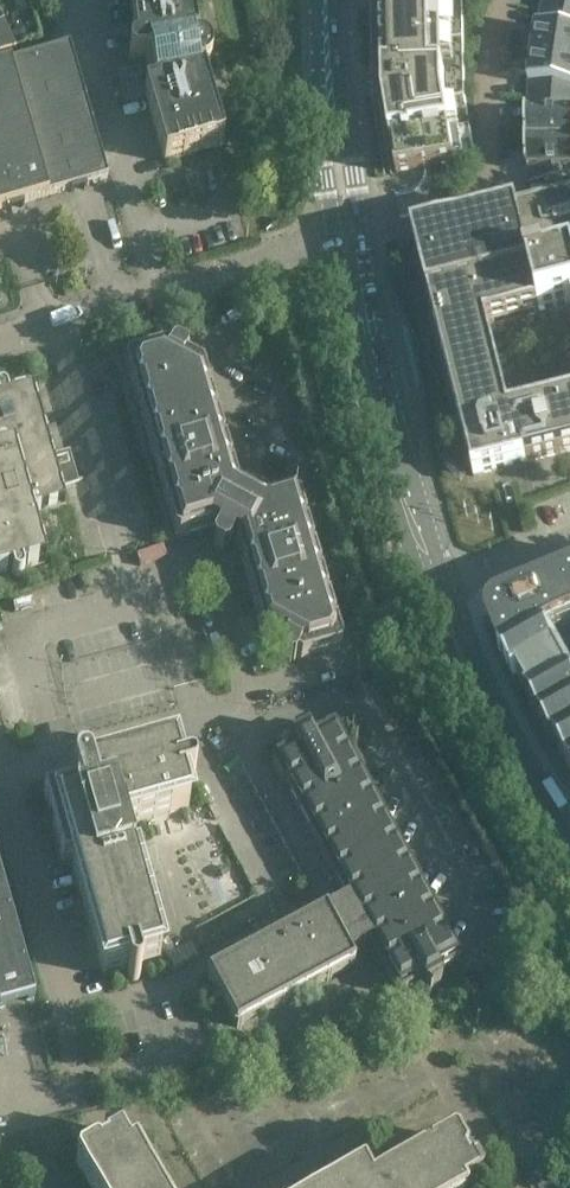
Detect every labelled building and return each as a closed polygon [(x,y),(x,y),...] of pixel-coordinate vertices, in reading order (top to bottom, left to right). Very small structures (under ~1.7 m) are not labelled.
[(192,0),(131,0),(136,48),(131,51),(131,57),(134,61),(140,62),(149,61),(151,77),(134,79),(139,96),(145,94),(165,163),(225,147),(203,75),(209,70),(211,63),(210,55),(205,49),(197,47),(192,0)] [(384,102),(396,174),(436,167),(476,161),(464,94),(462,0),(381,0),(384,102)] [(540,11),(569,17),(569,0),(542,0),(540,11)] [(532,54),(569,60),(569,17),(540,11),(536,27),(532,54)] [(53,194),(107,179),(70,47),(0,67),(0,210),(53,194)] [(532,54),(528,83),(527,98),(569,101),(569,60),(532,54)] [(526,142),(569,141),(569,101),(527,98),(525,115),(526,142)] [(526,142),(526,171),(528,171),(529,187),(569,184),(569,141),(526,142)] [(186,182),(191,200),(205,196),(200,178),(186,182)] [(412,239),(473,475),(569,450),(569,401),(507,417),(483,325),(569,303),(569,199),(412,239)] [(217,545),(223,549),(229,547),(236,536),(239,538),(236,543),(263,638),(280,647),(279,649),(281,653),(291,658),(295,657),(296,655),(299,656),(341,645),(342,641),(301,501),(294,498),(262,508),(237,492),(240,486),(231,458),(204,367),(184,356),(186,351),(185,346),(178,343),(172,344),(170,348),(167,347),(131,357),(126,365),(176,533),(181,536),(213,527),(219,530),(215,538),(217,545)] [(23,574),(21,569),(47,561),(33,512),(65,503),(32,387),(7,394),(6,389),(1,386),(0,386),(0,575),(10,572),(12,577),(14,580),(19,581),(22,578),(23,574)] [(491,623),(493,631),(497,640),(504,657),(502,658),(515,682),(517,681),(555,748),(557,747),(569,769),(569,770),(569,677),(546,635),(561,626),(569,623),(569,576),(499,605),(494,610),(491,616),(491,623)] [(325,908),(231,959),(208,971),(207,974),(235,1026),(238,1027),(356,967),(357,964),(352,955),(371,945),(397,993),(400,993),(420,982),(424,990),(432,990),(438,987),(441,977),(439,973),(457,963),(460,954),(354,758),(349,758),(344,749),(346,742),(337,726),(330,726),(311,736),(306,727),(300,727),(293,731),(291,738),(295,745),(274,756),(272,762),(282,780),(288,780),(291,787),(289,793),(348,900),(328,910),(328,909),(325,908)] [(179,775),(178,770),(173,752),(90,776),(87,771),(82,769),(77,770),(73,775),(73,780),(74,785),(43,794),(63,862),(71,860),(103,975),(126,969),(128,977),(129,978),(132,981),(137,980),(140,977),(140,973),(138,965),(160,959),(123,828),(189,809),(182,787),(190,784),(194,781),(194,775),(191,773),(187,772),(179,775)] [(34,999),(0,878),(0,1008),(34,999)] [(135,1147),(133,1146),(128,1149),(120,1136),(115,1130),(102,1138),(104,1145),(105,1146),(100,1149),(99,1148),(94,1147),(76,1156),(75,1162),(90,1187),(159,1187),(135,1147)] [(466,1156),(456,1139),(450,1137),(371,1183),(363,1170),(361,1169),(327,1187),(467,1187),(476,1183),(482,1177),(474,1164),(467,1166),(466,1167),(463,1162),(464,1161),(466,1156)]
